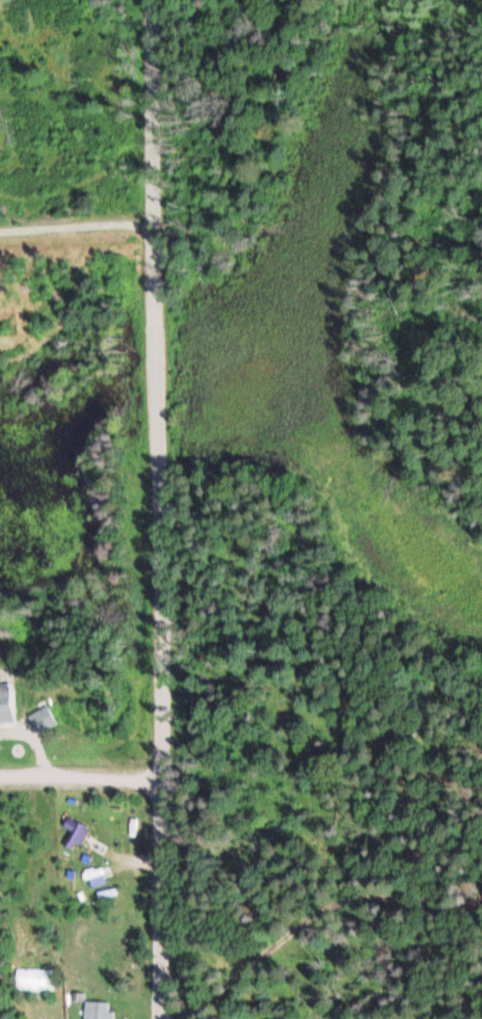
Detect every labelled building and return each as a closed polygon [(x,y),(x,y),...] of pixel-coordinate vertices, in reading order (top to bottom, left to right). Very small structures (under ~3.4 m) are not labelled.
[(10,685),(0,686),(0,722),(15,720),(10,685)] [(57,723),(47,705),(28,715),(39,733),(57,723)] [(70,831),(62,843),(75,851),(89,830),(69,817),(63,826),(70,831)] [(55,969),(16,969),(16,990),(55,990),(55,969)] [(83,1001),(83,1018),(113,1018),(113,1010),(107,1010),(107,1001),(83,1001)]
